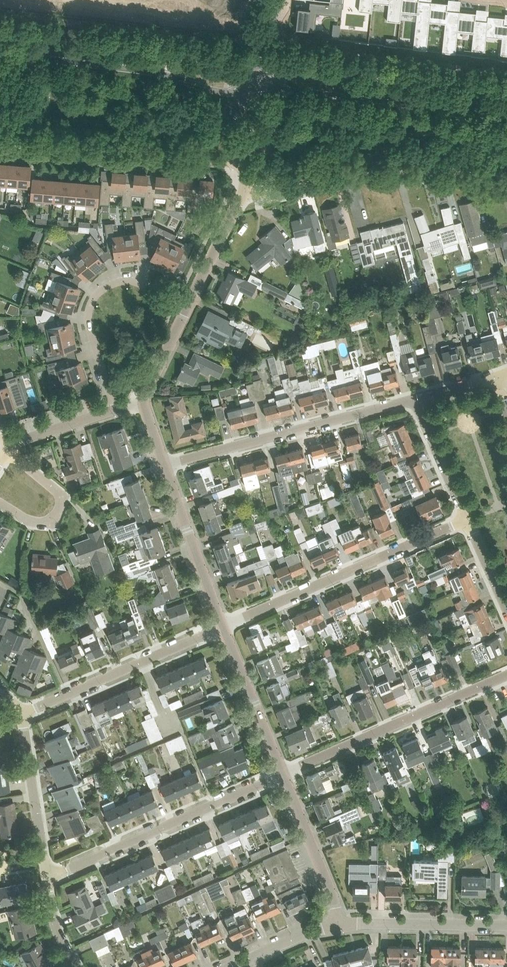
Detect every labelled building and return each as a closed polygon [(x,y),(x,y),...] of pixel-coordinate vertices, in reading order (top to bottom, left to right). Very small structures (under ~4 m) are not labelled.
[(359,11),(372,12),(373,2),(373,0),(360,0),(359,11)] [(373,2),(389,4),(387,21),(400,22),(401,12),(402,0),(373,0),(373,2)] [(401,12),(417,13),(413,48),(427,50),(430,22),(429,22),(431,1),(420,0),(402,0),(401,12)] [(299,8),(296,29),(315,30),(317,13),(342,16),(343,2),(331,1),(330,1),(329,4),(310,2),(310,3),(311,3),(310,9),(299,8)] [(431,1),(429,22),(430,22),(445,23),(442,52),(456,54),(458,31),(460,11),(447,10),(448,3),(431,1)] [(460,11),(458,31),(474,33),(472,50),(485,51),(486,36),(488,21),(487,21),(476,19),(476,13),(460,11)] [(486,36),(502,37),(501,54),(506,55),(506,24),(504,24),(505,17),(488,16),(487,21),(488,21),(486,36)] [(7,184),(9,164),(0,164),(0,183),(7,184)] [(7,184),(18,184),(20,165),(9,164),(7,184)] [(20,165),(18,184),(29,185),(31,166),(20,165)] [(111,193),(123,194),(124,194),(125,182),(126,173),(114,173),(114,178),(110,177),(110,176),(109,176),(109,180),(103,180),(103,179),(102,179),(100,203),(110,204),(111,193)] [(133,195),(145,196),(146,196),(147,183),(148,175),(136,174),(136,179),(132,179),(132,178),(131,178),(131,182),(125,182),(124,194),(123,194),(122,205),(132,206),(133,195)] [(155,197),(167,198),(168,198),(169,185),(170,177),(158,176),(157,181),(154,181),(154,180),(153,180),(153,184),(147,183),(146,196),(145,196),(144,207),(154,208),(155,197)] [(176,199),(189,200),(190,200),(191,187),(191,179),(180,178),(179,183),(176,183),(176,182),(175,182),(175,186),(169,185),(168,198),(167,198),(166,209),(176,210),(176,199)] [(32,198),(43,199),(45,180),(34,179),(32,198)] [(43,199),(54,200),(56,180),(45,180),(43,199)] [(54,200),(65,200),(67,181),(56,180),(54,200)] [(190,200),(189,200),(188,211),(197,212),(198,201),(212,202),(213,181),(202,180),(201,185),(198,185),(198,184),(197,184),(197,188),(191,187),(190,200)] [(65,200),(76,201),(77,182),(67,181),(65,200)] [(76,201),(87,202),(88,183),(77,182),(76,201)] [(88,183),(87,202),(98,203),(99,184),(88,183)] [(491,232),(485,233),(484,233),(475,201),(461,205),(469,235),(470,235),(471,242),(472,245),(487,240),(489,246),(495,245),(491,232)] [(328,227),(330,226),(332,231),(325,232),(330,249),(337,247),(335,240),(348,236),(344,221),(345,221),(345,219),(341,220),(337,206),(324,210),(328,227)] [(445,226),(438,228),(442,240),(443,246),(451,244),(451,245),(459,243),(464,259),(471,257),(461,221),(461,222),(454,223),(452,216),(450,206),(441,208),(445,226)] [(296,235),(292,237),(295,247),(313,242),(316,252),(325,250),(323,240),(318,221),(316,212),(306,214),(307,219),(302,220),(301,217),(299,218),(300,220),(293,221),(295,231),(296,235)] [(424,214),(415,217),(419,226),(422,234),(425,245),(424,245),(425,250),(431,248),(432,250),(443,246),(442,240),(438,228),(430,231),(424,214)] [(194,231),(199,233),(206,220),(200,217),(194,231)] [(137,234),(126,235),(128,257),(130,257),(130,258),(138,257),(138,256),(140,256),(139,242),(146,241),(146,240),(143,220),(136,220),(137,234)] [(128,257),(126,235),(115,236),(113,222),(105,223),(108,244),(108,245),(115,244),(116,258),(128,257)] [(363,241),(357,243),(363,262),(364,266),(375,263),(372,253),(374,250),(384,247),(384,246),(390,244),(391,247),(394,246),(396,246),(395,243),(397,242),(410,292),(422,289),(409,239),(404,222),(379,228),(379,227),(361,232),(363,241)] [(152,258),(163,263),(175,238),(177,234),(159,226),(152,241),(152,242),(158,245),(152,258)] [(259,247),(248,256),(255,265),(258,269),(268,260),(275,254),(282,263),(290,256),(295,252),(291,237),(285,242),(285,246),(282,242),(285,239),(282,234),(275,227),(262,238),(265,242),(260,245),(259,244),(258,245),(259,247)] [(44,232),(37,229),(31,243),(38,246),(44,232)] [(88,242),(79,249),(96,270),(97,269),(97,270),(104,265),(103,264),(105,263),(96,252),(102,247),(91,234),(88,237),(89,238),(86,241),(88,242)] [(175,238),(163,263),(164,263),(164,264),(171,268),(172,267),(174,268),(180,255),(187,258),(194,243),(190,241),(189,243),(186,241),(185,243),(175,238)] [(357,243),(350,245),(355,264),(363,262),(357,243)] [(96,270),(79,249),(70,256),(69,255),(66,257),(65,255),(61,258),(72,271),(78,267),(86,278),(96,270)] [(439,290),(427,253),(420,255),(423,263),(424,263),(426,271),(425,271),(432,292),(439,290)] [(58,281),(55,292),(75,299),(76,298),(77,298),(79,291),(78,290),(79,288),(66,283),(69,276),(68,276),(52,271),(51,275),(53,275),(52,279),(58,281)] [(239,288),(252,295),(256,285),(302,307),(305,300),(288,292),(288,291),(265,280),(251,273),(247,280),(230,272),(223,287),(221,286),(217,295),(232,303),(239,288)] [(478,280),(480,289),(497,284),(495,276),(478,280)] [(75,299),(55,292),(50,290),(46,301),(44,300),(43,303),(41,303),(40,307),(55,312),(56,313),(58,306),(71,310),(75,299)] [(431,334),(438,332),(434,317),(442,315),(438,298),(423,302),(429,324),(431,334)] [(494,309),(488,311),(491,323),(497,321),(496,318),(497,318),(494,309)] [(197,335),(221,347),(225,338),(240,346),(246,333),(251,335),(253,332),(254,330),(260,333),(262,329),(242,319),(232,314),(229,321),(209,311),(197,335)] [(350,318),(353,329),(368,325),(365,314),(350,318)] [(497,318),(496,318),(497,321),(498,321),(499,327),(506,325),(504,316),(497,318)] [(47,340),(52,339),(73,334),(73,333),(74,333),(72,325),(71,325),(71,322),(57,326),(55,319),(39,322),(40,327),(42,326),(42,330),(44,329),(47,340)] [(394,349),(398,363),(400,371),(398,362),(403,361),(408,377),(421,373),(417,356),(415,349),(402,352),(396,332),(396,333),(393,320),(390,321),(389,319),(387,319),(390,334),(394,349)] [(466,331),(462,319),(456,321),(459,333),(466,331)] [(427,343),(433,342),(431,334),(429,324),(422,326),(427,343)] [(269,349),(273,340),(258,333),(254,342),(269,349)] [(466,334),(472,360),(486,356),(482,338),(481,337),(473,339),(471,333),(466,334)] [(73,334),(52,339),(53,346),(47,348),(48,355),(46,355),(47,360),(63,356),(64,356),(62,349),(76,346),(73,334)] [(296,336),(288,337),(288,340),(289,344),(297,343),(296,336)] [(491,338),(490,336),(482,338),(486,356),(500,352),(496,337),(491,338)] [(317,343),(301,347),(302,354),(319,349),(317,343)] [(461,356),(458,345),(449,347),(448,343),(441,345),(447,366),(462,362),(460,356),(461,356)] [(357,349),(350,350),(354,367),(356,373),(363,372),(361,366),(357,349)] [(387,351),(390,365),(398,363),(394,349),(387,351)] [(210,372),(219,376),(223,368),(195,353),(190,364),(186,363),(184,367),(182,366),(181,368),(183,368),(179,377),(192,384),(196,376),(199,372),(208,377),(210,372)] [(435,370),(430,353),(417,356),(421,373),(435,370)] [(274,355),(267,357),(269,364),(275,362),(274,355)] [(64,383),(75,379),(78,387),(88,384),(83,369),(82,369),(80,362),(67,367),(64,359),(48,363),(53,378),(61,376),(64,383)] [(294,362),(287,363),(289,375),(296,374),(294,362)] [(380,369),(379,362),(361,366),(363,372),(365,380),(369,379),(372,390),(385,387),(382,375),(380,369)] [(399,383),(396,371),(392,372),(390,366),(380,369),(382,375),(385,387),(399,383)] [(318,377),(318,378),(309,380),(316,405),(330,402),(326,387),(329,386),(328,381),(335,379),(332,368),(325,370),(326,375),(318,377)] [(351,396),(346,377),(344,371),(336,373),(339,386),(334,388),(337,400),(351,396)] [(258,399),(265,397),(259,373),(252,375),(253,380),(257,393),(258,399)] [(4,380),(5,380),(7,386),(0,388),(0,408),(1,410),(5,408),(6,411),(24,405),(24,404),(26,404),(19,383),(17,375),(4,380)] [(353,375),(346,377),(351,396),(364,392),(361,378),(354,379),(353,375)] [(278,396),(276,396),(277,399),(281,414),(295,411),(292,399),(291,399),(290,395),(294,393),(290,379),(289,377),(282,379),(286,395),(278,397),(278,396)] [(298,377),(290,379),(294,393),(294,394),(299,393),(300,397),(299,397),(302,409),(316,405),(309,380),(308,378),(299,380),(298,377)] [(246,384),(250,401),(258,399),(257,393),(253,380),(252,380),(253,382),(246,384)] [(219,390),(221,396),(238,392),(236,385),(219,390)] [(167,406),(177,442),(206,434),(202,421),(197,423),(198,427),(184,430),(180,414),(187,413),(182,395),(170,396),(172,404),(167,406)] [(263,403),(267,418),(281,414),(277,399),(276,396),(270,398),(271,401),(263,403)] [(243,412),(246,423),(260,420),(255,402),(242,406),(243,412)] [(225,418),(221,404),(214,406),(218,420),(225,418)] [(228,410),(232,427),(246,423),(243,412),(242,406),(233,408),(228,410)] [(382,427),(390,444),(392,443),(398,441),(399,441),(410,436),(404,423),(393,428),(392,424),(382,427)] [(103,435),(99,436),(103,447),(110,445),(114,457),(112,457),(116,468),(133,462),(125,438),(126,437),(123,428),(106,434),(106,433),(103,434),(103,435)] [(372,433),(370,429),(364,431),(367,442),(375,440),(373,433),(372,433)] [(359,433),(345,437),(348,449),(362,445),(359,433)] [(404,454),(416,449),(410,436),(399,441),(398,441),(392,443),(396,451),(402,448),(404,454)] [(338,439),(324,442),(329,460),(329,462),(343,458),(341,451),(340,448),(338,439)] [(91,479),(89,472),(86,472),(82,460),(94,456),(92,449),(90,442),(81,445),(80,443),(65,447),(71,466),(65,467),(68,478),(78,475),(80,483),(91,479)] [(324,442),(310,446),(313,456),(313,458),(315,458),(316,463),(329,460),(324,442)] [(303,448),(289,451),(294,468),(294,471),(308,467),(306,460),(306,457),(303,448)] [(289,451),(275,455),(278,465),(279,467),(281,474),(294,471),(294,468),(289,451)] [(371,453),(365,454),(368,467),(374,466),(371,453)] [(393,464),(397,462),(399,462),(396,454),(390,456),(393,464)] [(354,455),(347,457),(347,460),(348,463),(350,462),(352,470),(357,468),(354,455)] [(268,457),(254,461),(259,478),(266,476),(265,470),(271,469),(271,467),(268,457)] [(408,478),(409,477),(409,478),(425,471),(419,458),(409,462),(407,458),(399,462),(397,462),(400,468),(403,467),(408,478)] [(347,460),(340,462),(344,479),(352,477),(348,463),(347,460)] [(251,480),(259,478),(254,461),(241,464),(244,476),(250,474),(251,480)] [(197,477),(190,479),(195,494),(201,491),(207,489),(207,488),(211,487),(212,490),(223,486),(222,480),(215,483),(209,463),(194,468),(197,477)] [(319,464),(312,466),(313,472),(316,482),(323,480),(319,464)] [(410,490),(413,497),(424,492),(422,488),(431,484),(425,471),(409,478),(409,477),(408,478),(405,479),(410,490)] [(313,472),(306,474),(309,484),(316,482),(313,472)] [(284,474),(276,476),(278,483),(281,491),(288,489),(284,474)] [(122,497),(125,504),(132,502),(131,501),(147,496),(143,487),(142,487),(139,479),(125,484),(123,477),(108,482),(111,488),(117,486),(119,494),(128,491),(129,494),(122,497)] [(238,477),(230,480),(232,486),(240,483),(238,478),(238,477)] [(385,509),(390,507),(382,489),(379,480),(371,483),(383,510),(385,509)] [(386,480),(380,483),(383,489),(389,486),(386,480)] [(205,503),(199,505),(204,519),(221,512),(216,498),(242,489),(241,485),(240,483),(232,486),(228,487),(213,492),(216,499),(205,503)] [(268,510),(268,513),(269,517),(286,511),(281,491),(278,483),(272,485),(278,507),(268,510)] [(355,489),(348,492),(359,518),(366,515),(355,489)] [(307,491),(301,493),(304,504),(310,502),(307,491)] [(391,507),(392,509),(403,504),(405,510),(411,507),(417,520),(442,509),(436,496),(427,499),(424,492),(413,497),(391,507)] [(339,495),(329,499),(331,506),(341,502),(339,495)] [(149,505),(150,505),(147,496),(131,501),(132,502),(138,519),(152,514),(149,505)] [(306,506),(309,515),(324,510),(321,501),(306,506)] [(378,527),(382,536),(395,530),(390,519),(387,513),(386,510),(373,516),(378,527)] [(209,532),(221,528),(219,523),(225,521),(221,512),(204,519),(209,532)] [(272,524),(269,517),(254,522),(257,529),(260,539),(263,538),(260,529),(272,524)] [(342,540),(347,551),(360,545),(353,529),(352,529),(343,533),(336,517),(330,520),(339,541),(342,540)] [(124,524),(126,530),(126,531),(139,526),(136,520),(124,524)] [(319,540),(320,543),(327,560),(340,554),(335,543),(339,541),(330,520),(329,521),(326,522),(323,523),(325,527),(328,536),(319,540)] [(10,527),(0,521),(0,542),(10,527)] [(241,521),(229,526),(231,532),(243,527),(241,521)] [(293,527),(294,529),(303,548),(306,547),(310,554),(309,554),(310,556),(314,565),(327,560),(320,543),(312,546),(310,541),(307,542),(301,527),(299,528),(298,525),(293,527)] [(359,525),(352,528),(352,529),(353,529),(360,545),(373,540),(368,528),(362,531),(359,525)] [(133,535),(138,547),(146,544),(162,538),(158,526),(141,532),(139,526),(126,531),(128,537),(133,535)] [(214,546),(219,559),(236,553),(237,553),(234,544),(239,542),(237,537),(245,533),(243,527),(231,532),(223,535),(225,542),(214,546)] [(77,549),(69,552),(75,565),(92,559),(97,573),(113,568),(107,552),(108,552),(102,533),(101,534),(100,529),(89,533),(91,537),(74,543),(77,549)] [(301,558),(298,551),(303,548),(294,529),(287,532),(295,551),(291,552),(293,555),(287,558),(294,574),(307,568),(302,558),(301,558)] [(144,559),(166,551),(162,538),(146,544),(147,549),(141,552),(144,559)] [(272,543),(263,546),(265,552),(267,557),(268,559),(277,556),(272,543)] [(418,586),(433,579),(456,569),(454,565),(465,560),(459,547),(441,555),(445,565),(428,573),(430,577),(417,583),(418,586)] [(238,575),(263,566),(269,563),(267,559),(268,559),(267,557),(265,552),(260,554),(261,559),(241,567),(236,553),(219,559),(224,573),(236,569),(238,575)] [(55,574),(61,588),(74,582),(68,569),(67,569),(64,561),(59,563),(60,557),(35,554),(33,571),(33,574),(52,576),(52,572),(55,573),(56,574),(55,574)] [(276,569),(281,580),(294,574),(287,558),(285,554),(277,557),(281,567),(276,569)] [(411,554),(405,556),(409,565),(415,563),(411,554)] [(123,565),(125,572),(140,567),(137,559),(123,565)] [(147,571),(149,577),(154,575),(157,583),(174,577),(169,563),(147,571)] [(276,582),(272,572),(269,563),(263,566),(270,584),(276,582)] [(128,580),(142,575),(140,567),(125,572),(128,580)] [(406,567),(392,573),(397,584),(405,581),(408,587),(417,584),(414,576),(410,578),(406,567)] [(455,590),(458,589),(463,587),(474,582),(469,569),(450,577),(455,590)] [(233,597),(261,587),(256,573),(240,579),(228,583),(233,597)] [(393,592),(385,576),(372,581),(380,598),(393,592)] [(137,599),(135,600),(139,611),(146,609),(154,606),(166,602),(166,601),(165,601),(163,596),(179,590),(174,577),(157,583),(160,590),(154,597),(155,599),(139,604),(137,599)] [(376,616),(370,602),(380,598),(372,581),(359,587),(364,598),(361,599),(364,606),(369,619),(376,616)] [(458,609),(466,605),(471,603),(470,600),(480,595),(474,582),(463,587),(458,589),(463,599),(460,600),(455,602),(458,609)] [(425,584),(418,587),(421,592),(427,590),(425,584)] [(404,589),(397,592),(399,597),(399,598),(407,595),(404,589)] [(347,613),(356,609),(357,611),(362,622),(363,622),(364,625),(370,623),(369,619),(364,606),(361,599),(357,601),(352,590),(339,596),(347,613)] [(331,613),(333,612),(335,611),(339,620),(349,616),(347,613),(339,596),(326,601),(331,613)] [(399,597),(392,600),(399,618),(406,615),(399,598),(399,597)] [(122,625),(129,641),(142,636),(137,624),(143,621),(139,611),(135,600),(134,598),(128,600),(133,613),(131,613),(132,615),(120,620),(122,625)] [(88,599),(80,602),(83,608),(91,604),(88,599)] [(168,607),(166,602),(154,606),(156,612),(161,610),(163,615),(171,613),(173,621),(190,615),(184,601),(168,607)] [(464,626),(470,623),(489,615),(483,602),(473,607),(471,603),(466,605),(458,609),(461,616),(460,617),(464,626)] [(93,628),(99,625),(100,625),(95,614),(91,604),(83,608),(93,628)] [(306,610),(314,627),(315,629),(324,625),(329,634),(335,631),(331,622),(327,623),(324,616),(320,604),(306,610)] [(139,611),(143,621),(147,633),(154,630),(146,609),(139,611)] [(314,627),(306,610),(293,616),(298,627),(294,628),(301,645),(308,642),(304,633),(303,634),(299,627),(303,625),(306,630),(314,627)] [(101,628),(107,625),(100,611),(95,614),(100,625),(99,625),(101,628)] [(413,612),(407,614),(411,622),(416,619),(413,612)] [(5,633),(11,618),(0,613),(0,630),(5,633)] [(484,633),(495,628),(489,615),(470,623),(474,634),(470,636),(473,643),(486,637),(484,633)] [(16,620),(11,618),(5,633),(0,645),(0,656),(5,659),(7,655),(8,656),(9,653),(8,652),(11,647),(22,652),(29,637),(12,630),(16,620)] [(288,630),(294,627),(290,618),(284,620),(288,630)] [(336,619),(331,622),(335,631),(340,629),(336,619)] [(420,623),(413,626),(416,631),(422,628),(420,623)] [(51,633),(48,624),(40,628),(49,648),(54,646),(49,634),(51,633)] [(109,631),(116,647),(129,641),(122,625),(109,631)] [(411,626),(392,634),(396,643),(415,634),(411,626)] [(83,642),(78,644),(79,648),(81,651),(86,649),(88,653),(89,656),(96,654),(97,655),(105,652),(101,643),(95,630),(88,633),(80,636),(83,642)] [(262,630),(247,636),(252,650),(272,642),(268,633),(264,635),(262,630)] [(479,651),(475,653),(479,662),(485,659),(486,661),(493,658),(491,655),(504,650),(497,636),(485,641),(485,640),(476,644),(479,651)] [(49,667),(50,664),(46,656),(29,649),(33,639),(29,637),(22,652),(13,674),(22,678),(24,674),(25,675),(26,672),(25,671),(27,666),(40,671),(43,664),(49,667)] [(390,639),(381,643),(384,650),(390,647),(393,646),(390,639)] [(359,640),(343,647),(346,653),(361,646),(359,640)] [(278,647),(280,653),(288,650),(286,644),(278,647)] [(59,655),(58,655),(61,660),(65,670),(79,663),(77,658),(78,658),(78,657),(82,655),(81,651),(79,648),(74,650),(73,649),(59,655)] [(426,661),(429,667),(436,683),(447,679),(442,666),(437,669),(435,665),(434,665),(427,648),(421,650),(424,657),(426,661)] [(447,654),(446,654),(448,657),(449,659),(450,663),(452,666),(456,675),(462,672),(458,663),(457,660),(461,658),(459,652),(454,654),(453,651),(452,651),(447,654)] [(269,674),(271,679),(285,673),(277,654),(257,662),(263,676),(269,674)] [(326,655),(309,662),(311,668),(323,663),(328,661),(326,655)] [(211,670),(205,656),(193,661),(199,675),(211,670)] [(444,659),(442,660),(444,666),(450,663),(449,659),(448,657),(444,659)] [(331,660),(328,661),(323,663),(329,677),(336,674),(331,660)] [(199,675),(193,661),(181,666),(187,680),(199,675)] [(409,696),(406,689),(400,675),(396,676),(392,666),(391,666),(388,661),(382,663),(386,673),(388,678),(391,684),(398,700),(409,696)] [(429,667),(426,661),(418,665),(409,668),(416,685),(423,682),(425,688),(436,683),(429,667)] [(187,680),(181,666),(169,672),(175,685),(187,680)] [(287,678),(288,677),(289,679),(300,674),(305,672),(303,666),(298,669),(297,667),(285,673),(287,678)] [(415,686),(408,671),(402,673),(409,688),(415,686)] [(163,691),(172,687),(175,685),(169,672),(157,677),(163,691)] [(376,684),(371,673),(366,675),(370,687),(376,684)] [(374,711),(370,702),(367,695),(366,695),(363,690),(369,687),(364,676),(359,678),(363,688),(346,695),(350,703),(354,701),(357,708),(357,709),(357,711),(358,710),(361,717),(374,711)] [(281,685),(279,681),(267,686),(273,700),(291,693),(286,683),(281,685)] [(146,719),(154,715),(159,713),(147,687),(143,689),(140,684),(128,690),(134,704),(146,699),(151,711),(144,714),(146,719)] [(381,692),(387,705),(398,700),(391,684),(386,686),(387,690),(381,692)] [(19,685),(16,691),(22,694),(31,694),(32,690),(19,685)] [(209,699),(221,694),(219,688),(207,693),(209,699)] [(201,689),(192,693),(195,698),(204,695),(201,689)] [(128,690),(116,695),(123,709),(134,704),(128,690)] [(159,695),(164,707),(170,705),(165,692),(159,695)] [(285,724),(286,728),(296,724),(295,720),(302,717),(296,704),(308,699),(306,692),(290,698),(293,705),(290,706),(290,705),(277,710),(283,724),(285,724)] [(337,704),(330,707),(338,725),(350,720),(347,713),(348,713),(339,692),(333,694),(337,704)] [(183,697),(185,702),(195,698),(192,693),(183,697)] [(105,700),(109,709),(111,714),(123,709),(116,695),(105,700)] [(207,714),(211,712),(214,719),(207,722),(206,724),(206,725),(207,728),(217,724),(225,720),(223,716),(229,714),(223,699),(204,707),(207,714)] [(102,739),(107,736),(102,725),(114,720),(111,714),(109,709),(105,700),(92,705),(95,710),(90,712),(102,739)] [(202,709),(199,703),(178,712),(181,718),(190,715),(194,713),(194,712),(202,709)] [(483,743),(487,751),(492,749),(488,741),(485,735),(497,730),(502,740),(504,744),(506,743),(506,737),(505,733),(501,724),(496,726),(488,707),(475,712),(481,727),(477,729),(481,738),(483,743)] [(93,723),(86,708),(77,712),(83,727),(93,723)] [(315,724),(323,721),(321,714),(312,718),(315,724)] [(146,719),(142,721),(144,726),(156,721),(154,715),(146,719)] [(458,733),(453,735),(461,753),(467,751),(464,744),(477,739),(467,716),(453,722),(458,733)] [(146,732),(159,726),(156,721),(144,726),(146,732)] [(70,757),(77,754),(79,753),(76,747),(73,748),(66,733),(73,730),(69,722),(61,726),(64,733),(45,742),(48,748),(46,748),(47,750),(51,748),(58,762),(70,757)] [(293,732),(287,734),(290,740),(288,741),(291,746),(292,746),(293,747),(294,747),(297,753),(307,749),(305,742),(314,739),(312,732),(309,726),(308,722),(302,724),(304,728),(293,732)] [(217,724),(207,728),(202,730),(205,738),(213,735),(219,750),(219,751),(225,749),(233,746),(235,745),(232,739),(238,737),(232,723),(218,729),(217,724)] [(443,749),(450,746),(452,744),(451,742),(452,741),(445,725),(436,729),(438,733),(428,737),(434,750),(439,747),(441,749),(443,749)] [(149,737),(161,731),(159,726),(146,732),(149,737)] [(93,747),(101,743),(95,730),(87,733),(93,747)] [(161,731),(149,737),(151,742),(163,737),(161,731)] [(182,734),(176,737),(182,749),(187,746),(182,734)] [(126,745),(129,752),(148,743),(146,737),(126,745)] [(176,737),(171,739),(176,751),(182,749),(176,737)] [(409,757),(405,758),(406,761),(409,767),(425,760),(422,752),(424,751),(418,738),(410,741),(403,744),(405,749),(405,750),(406,752),(407,752),(409,757)] [(176,751),(171,739),(166,741),(167,744),(171,753),(176,751)] [(477,756),(487,751),(483,743),(473,747),(477,756)] [(249,763),(243,748),(235,751),(233,746),(225,749),(219,751),(219,750),(216,752),(225,773),(249,763)] [(391,769),(385,772),(389,782),(389,781),(392,788),(399,785),(396,778),(407,773),(408,776),(412,774),(409,767),(406,761),(405,758),(402,753),(399,754),(396,747),(384,752),(391,769)] [(430,755),(434,764),(434,766),(442,763),(437,751),(430,755)] [(73,764),(80,760),(77,754),(70,757),(58,762),(49,766),(52,774),(55,773),(61,787),(74,782),(81,778),(82,778),(80,771),(77,773),(73,764)] [(7,756),(0,757),(0,791),(9,790),(7,778),(5,779),(4,769),(9,768),(7,756)] [(370,781),(373,788),(389,782),(385,772),(381,774),(374,759),(362,764),(370,781)] [(124,766),(122,760),(113,764),(115,768),(116,769),(124,766)] [(103,775),(104,775),(105,774),(105,775),(111,772),(111,770),(115,768),(113,764),(101,769),(103,775)] [(322,787),(324,792),(334,788),(329,775),(334,773),(333,771),(336,769),(334,764),(326,768),(319,771),(318,771),(307,776),(310,783),(307,784),(311,792),(322,787)] [(434,764),(427,767),(434,782),(440,779),(438,775),(434,766),(434,764)] [(107,784),(105,778),(104,775),(103,775),(101,769),(94,772),(96,786),(107,784)] [(161,783),(156,770),(145,775),(150,788),(161,783)] [(197,770),(185,775),(191,789),(203,783),(197,770)] [(191,789),(185,775),(173,780),(179,794),(191,789)] [(76,786),(83,783),(81,778),(74,782),(61,787),(53,791),(56,798),(59,797),(65,811),(77,806),(86,802),(83,796),(80,797),(76,786)] [(161,786),(167,799),(179,794),(173,780),(161,786)] [(344,790),(355,786),(352,780),(341,784),(344,790)] [(153,789),(141,794),(147,808),(159,803),(153,789)] [(141,794),(139,790),(127,795),(135,813),(147,808),(141,794)] [(383,807),(379,798),(377,799),(374,792),(369,794),(373,803),(376,810),(383,807)] [(127,795),(115,801),(117,805),(123,819),(135,813),(127,795)] [(328,796),(315,802),(321,817),(332,812),(334,816),(341,813),(343,812),(342,812),(341,808),(334,811),(331,805),(334,804),(331,796),(328,797),(328,796)] [(420,798),(411,801),(414,808),(423,805),(420,798)] [(14,803),(0,805),(0,819),(3,835),(17,833),(14,812),(15,812),(14,803)] [(273,817),(267,803),(255,808),(261,822),(273,817)] [(468,825),(485,819),(478,803),(462,809),(468,825)] [(105,810),(111,824),(123,819),(117,805),(105,810)] [(98,813),(84,819),(77,806),(65,811),(56,815),(60,823),(63,822),(69,837),(84,830),(86,835),(104,827),(98,813)] [(331,823),(325,826),(330,838),(332,843),(339,840),(342,839),(343,844),(357,841),(354,834),(346,838),(344,833),(345,833),(342,823),(360,816),(356,806),(342,812),(343,812),(341,813),(334,816),(329,818),(331,823)] [(257,830),(255,825),(261,822),(255,808),(243,814),(249,827),(251,832),(257,830)] [(249,827),(243,814),(232,819),(238,832),(249,827)] [(219,824),(225,838),(238,832),(232,819),(219,824)] [(216,842),(210,828),(198,833),(204,847),(216,842)] [(198,833),(186,839),(192,852),(204,847),(198,833)] [(192,852),(186,839),(174,844),(180,858),(192,852)] [(283,839),(271,845),(273,850),(286,845),(283,839)] [(454,854),(454,841),(437,839),(438,854),(454,854)] [(227,853),(233,866),(237,864),(227,840),(222,842),(227,853)] [(222,842),(216,844),(221,856),(227,853),(222,842)] [(162,849),(168,863),(180,858),(174,844),(162,849)] [(268,846),(259,849),(261,855),(270,851),(268,846)] [(250,853),(252,859),(261,855),(259,849),(250,853)] [(278,854),(280,859),(290,855),(288,849),(278,854)] [(491,869),(498,867),(494,851),(486,853),(491,869)] [(159,867),(153,853),(141,859),(147,872),(159,867)] [(263,860),(273,882),(275,888),(282,902),(285,900),(291,912),(310,903),(299,877),(290,881),(288,875),(285,870),(283,864),(280,859),(278,854),(263,860)] [(283,864),(293,860),(290,855),(280,859),(283,864)] [(141,859),(129,864),(135,878),(147,872),(141,859)] [(414,877),(438,877),(437,896),(443,896),(443,898),(448,898),(448,889),(449,861),(439,860),(414,859),(414,867),(416,867),(414,877)] [(283,864),(285,870),(295,865),(293,860),(283,864)] [(349,873),(349,883),(354,883),(353,897),(370,897),(370,883),(370,881),(378,881),(378,878),(378,863),(370,862),(370,873),(349,873)] [(378,863),(378,878),(386,879),(385,898),(402,898),(402,884),(393,884),(393,875),(387,875),(387,863),(378,863)] [(123,883),(135,878),(129,864),(117,869),(123,883)] [(164,867),(170,880),(175,877),(170,865),(164,867)] [(285,870),(288,875),(297,871),(295,865),(285,870)] [(105,875),(111,888),(123,883),(117,869),(105,875)] [(213,877),(211,871),(202,875),(205,881),(213,877)] [(297,871),(288,875),(290,881),(299,877),(300,876),(297,871)] [(491,887),(500,887),(500,871),(491,871),(491,877),(485,877),(485,875),(463,875),(462,893),(485,893),(485,884),(491,885),(491,887)] [(193,879),(195,885),(205,881),(202,875),(193,879)] [(226,894),(220,880),(219,879),(205,886),(212,900),(226,894)] [(103,882),(97,884),(102,896),(100,896),(102,902),(110,899),(103,882)] [(171,882),(154,890),(159,901),(176,894),(171,882)] [(265,886),(267,891),(275,888),(273,882),(265,886)] [(1,897),(2,905),(12,903),(12,901),(28,898),(26,883),(0,887),(0,891),(1,897)] [(254,896),(249,885),(241,889),(246,900),(254,896)] [(85,886),(71,892),(80,912),(94,906),(94,905),(89,895),(85,886)] [(216,909),(205,886),(191,893),(195,902),(204,898),(210,912),(216,909)] [(240,890),(238,888),(232,891),(238,904),(246,900),(241,889),(240,890)] [(108,892),(113,904),(118,901),(113,890),(108,892)] [(136,905),(139,911),(148,906),(145,901),(146,901),(143,895),(138,897),(141,903),(136,905)] [(183,896),(177,899),(179,905),(186,902),(183,896)] [(269,899),(268,896),(263,898),(270,913),(280,909),(275,896),(269,899)] [(154,897),(146,901),(145,901),(148,906),(157,902),(154,897)] [(253,906),(259,918),(270,913),(263,898),(258,900),(259,904),(253,906)] [(77,913),(74,915),(80,929),(89,925),(101,920),(98,914),(106,910),(102,902),(95,905),(94,905),(94,906),(80,912),(77,913)] [(25,913),(23,906),(6,911),(8,918),(11,917),(16,937),(36,932),(31,912),(25,913)] [(238,921),(238,920),(235,912),(225,917),(228,925),(227,925),(233,938),(244,933),(238,921)] [(238,921),(244,933),(254,928),(249,916),(238,920),(238,921)] [(202,917),(191,921),(196,932),(197,935),(201,944),(212,939),(205,924),(202,917)] [(119,926),(121,932),(122,932),(135,926),(132,919),(121,924),(122,924),(119,926)] [(187,922),(178,925),(181,930),(184,928),(188,936),(192,934),(189,926),(187,922)] [(205,924),(212,939),(223,935),(219,925),(217,922),(211,925),(210,922),(209,922),(205,924)] [(117,940),(124,937),(122,932),(121,932),(119,926),(115,927),(104,932),(107,938),(115,934),(117,940)] [(157,930),(158,934),(157,934),(166,953),(170,951),(175,964),(186,959),(181,947),(170,951),(164,937),(168,935),(164,926),(157,930)] [(151,943),(155,941),(159,949),(154,951),(153,948),(147,950),(154,966),(165,961),(162,955),(166,953),(157,934),(156,935),(154,929),(148,932),(150,937),(149,937),(151,943)] [(93,937),(90,939),(95,950),(109,943),(104,932),(93,937)] [(197,954),(191,942),(181,947),(186,959),(197,954)] [(30,966),(46,966),(44,964),(50,961),(40,943),(23,953),(30,966)] [(347,951),(351,964),(351,965),(351,966),(352,966),(374,966),(373,963),(371,955),(368,946),(347,951)] [(388,965),(402,966),(402,946),(388,946),(388,959),(388,965)] [(402,966),(416,966),(416,946),(402,946),(402,966)] [(432,966),(446,966),(446,947),(432,946),(432,966)] [(145,947),(135,952),(142,966),(151,966),(154,966),(147,950),(147,951),(145,947)] [(460,959),(460,947),(446,947),(446,966),(460,966),(460,959)] [(476,966),(489,966),(489,963),(490,947),(476,947),(476,966)] [(499,966),(504,966),(504,960),(504,948),(490,947),(489,963),(489,966),(499,966)] [(333,955),(337,966),(351,966),(351,965),(351,964),(347,951),(333,955)]
